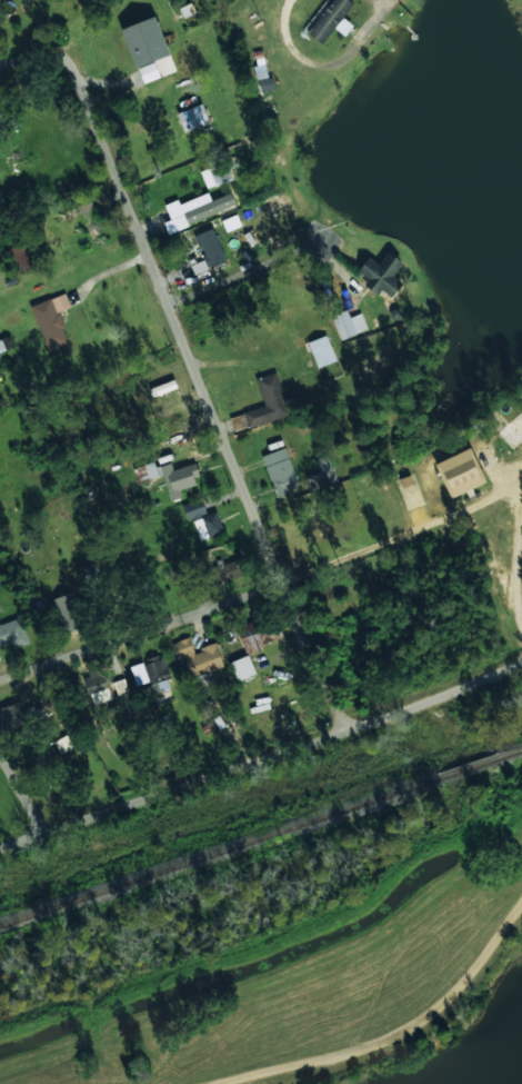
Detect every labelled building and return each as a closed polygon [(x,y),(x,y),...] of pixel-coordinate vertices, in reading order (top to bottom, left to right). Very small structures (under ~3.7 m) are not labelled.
[(342,18),(354,3),(350,0),(333,0),(308,32),(322,44),(334,28),(344,36),(352,26),(342,18)] [(170,54),(155,16),(122,29),(142,83),(159,77),(153,61),(170,54)] [(177,113),(184,132),(209,122),(202,103),(177,113)] [(201,171),(205,188),(231,179),(225,162),(201,171)] [(168,232),(235,207),(231,192),(211,200),(208,192),(179,203),(178,200),(164,205),(170,219),(163,221),(168,232)] [(224,261),(214,228),(195,235),(203,259),(192,263),(194,271),(224,261)] [(33,268),(23,242),(7,249),(17,275),(33,268)] [(402,261),(388,251),(379,265),(368,257),(358,271),(368,278),(363,285),(378,295),(381,290),(392,298),(402,284),(392,277),(402,261)] [(47,351),(69,344),(58,311),(71,307),(66,292),(31,306),(47,351)] [(350,317),(348,310),(332,315),(339,339),(367,330),(361,314),(350,317)] [(308,342),(318,368),(337,360),(325,335),(308,342)] [(10,337),(0,341),(0,352),(13,347),(10,337)] [(257,377),(264,406),(243,411),(248,427),(289,416),(277,372),(257,377)] [(299,486),(284,447),(261,456),(275,495),(299,486)] [(435,464),(451,498),(486,481),(471,447),(435,464)] [(314,459),(319,473),(307,477),(311,490),(337,481),(328,455),(314,459)] [(143,481),(160,477),(157,461),(139,466),(143,481)] [(170,501),(181,498),(180,489),(199,485),(193,464),(172,469),(171,463),(161,466),(170,501)] [(207,513),(201,499),(182,507),(188,520),(207,513)] [(223,530),(217,511),(193,520),(200,539),(223,530)] [(208,587),(244,575),(239,559),(203,571),(208,587)] [(53,597),(57,631),(80,628),(76,595),(53,597)] [(28,638),(21,617),(0,624),(0,647),(28,638)] [(260,644),(279,639),(274,617),(239,625),(244,654),(261,650),(260,644)] [(215,643),(193,650),(189,637),(172,643),(178,659),(182,658),(189,678),(223,667),(215,643)] [(238,680),(257,674),(249,655),(230,663),(238,680)] [(171,678),(164,658),(145,664),(151,684),(171,678)] [(130,667),(137,686),(149,682),(142,663),(130,667)] [(135,715),(126,678),(112,682),(122,719),(135,715)] [(111,698),(107,684),(89,689),(94,705),(111,698)] [(2,730),(28,722),(20,702),(0,709),(0,725),(2,730)]
